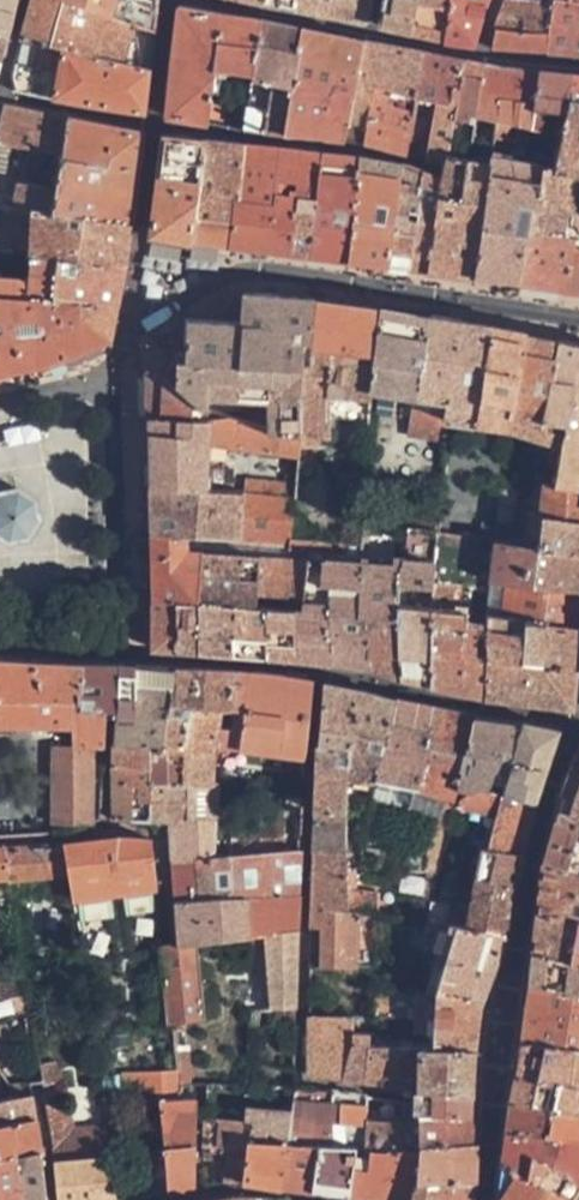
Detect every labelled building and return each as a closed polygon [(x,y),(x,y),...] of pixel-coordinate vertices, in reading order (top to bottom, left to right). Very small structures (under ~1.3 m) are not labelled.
[(15,0),(0,0),(0,37),(5,38),(15,0)] [(20,40),(41,45),(147,67),(149,51),(152,31),(59,0),(32,0),(20,40)] [(152,31),(154,32),(156,9),(130,0),(59,0),(152,31)] [(156,9),(157,0),(130,0),(156,9)] [(255,3),(328,16),(330,0),(239,0),(255,3)] [(364,23),(369,0),(330,0),(328,16),(364,23)] [(416,0),(385,0),(379,26),(410,31),(416,0)] [(447,39),(455,0),(416,0),(410,31),(447,39)] [(484,13),(490,0),(455,0),(447,39),(474,45),(484,13)] [(551,0),(506,0),(496,27),(549,30),(551,0)] [(549,30),(546,52),(578,54),(578,0),(551,0),(549,30)] [(204,124),(213,71),(250,77),(258,19),(214,12),(179,6),(168,86),(164,117),(181,120),(204,124)] [(285,24),(258,19),(250,77),(241,130),(250,130),(263,130),(271,80),(292,83),(302,27),(285,24)] [(323,133),(342,134),(361,39),(331,33),(302,27),(292,83),(282,131),(323,133)] [(546,52),(549,30),(496,27),(492,48),(546,52)] [(364,135),(406,145),(414,105),(423,52),(361,39),(342,134),(364,135)] [(145,115),(150,67),(147,67),(41,45),(32,96),(145,115)] [(444,57),(423,52),(414,105),(434,109),(427,148),(436,149),(444,149),(446,143),(448,133),(452,117),(466,61),(444,57)] [(452,117),(474,120),(475,115),(484,65),(466,61),(452,117)] [(475,115),(494,119),(526,126),(530,109),(531,104),(537,72),(503,69),(484,65),(475,115)] [(559,134),(556,151),(553,170),(577,175),(578,170),(578,76),(537,72),(531,104),(530,109),(539,112),(553,115),(561,117),(559,134)] [(263,130),(282,131),(292,83),(271,80),(263,130)] [(66,118),(3,106),(0,105),(0,145),(22,149),(59,156),(66,118)] [(406,145),(427,148),(434,109),(414,105),(406,145)] [(539,112),(537,129),(551,132),(553,115),(539,112)] [(452,117),(448,133),(458,135),(478,138),(491,140),(492,134),(494,119),(475,115),(474,120),(452,117)] [(66,118),(59,156),(51,192),(47,212),(132,225),(136,189),(142,133),(66,118)] [(524,140),(526,126),(494,119),(492,134),(524,140)] [(551,132),(537,129),(535,146),(556,151),(559,134),(551,132)] [(426,272),(473,278),(487,162),(468,158),(469,148),(476,149),(478,138),(458,135),(446,143),(444,149),(443,157),(441,166),(426,272)] [(179,137),(161,136),(148,236),(161,238),(190,242),(205,138),(179,137)] [(223,138),(205,138),(190,242),(208,245),(228,247),(245,139),(223,138)] [(270,140),(245,139),(228,247),(288,254),(295,206),(277,204),(285,141),(270,140)] [(299,256),(307,257),(322,145),(304,143),(285,141),(277,204),(295,206),(288,254),(299,256)] [(0,145),(0,211),(9,212),(16,184),(22,149),(0,145)] [(343,147),(322,145),(307,257),(347,263),(361,149),(343,147)] [(22,149),(16,184),(51,192),(59,156),(22,149)] [(347,263),(387,267),(402,152),(361,149),(347,263)] [(416,157),(402,152),(387,267),(406,270),(425,160),(416,157)] [(473,278),(519,284),(531,165),(520,163),(488,156),(487,162),(473,278)] [(406,270),(426,272),(441,166),(431,162),(425,160),(406,270)] [(577,175),(553,170),(531,165),(519,284),(578,291),(578,224),(574,224),(576,187),(577,175)] [(131,233),(132,225),(47,212),(51,192),(16,184),(9,212),(31,216),(28,252),(126,266),(131,233)] [(108,340),(126,266),(28,252),(27,258),(25,281),(46,365),(46,366),(108,340)] [(25,281),(0,278),(0,373),(46,365),(25,281)] [(312,299),(242,294),(240,323),(185,321),(183,354),(176,352),(175,383),(205,411),(206,398),(253,400),(270,401),(269,430),(297,436),(312,299)] [(378,305),(312,299),(297,436),(330,432),(329,392),(369,397),(370,390),(378,305)] [(427,314),(378,305),(370,390),(412,396),(427,314)] [(490,324),(427,314),(412,396),(442,401),(439,419),(446,420),(473,421),(490,324)] [(564,447),(570,398),(547,392),(554,340),(545,338),(526,335),(527,331),(509,328),(490,324),(473,421),(523,436),(521,442),(552,453),(544,514),(578,520),(578,489),(558,485),(564,447)] [(554,340),(547,392),(570,398),(564,447),(558,485),(578,489),(578,345),(554,340)] [(147,345),(147,369),(175,383),(176,352),(147,345)] [(148,419),(204,420),(205,412),(205,411),(175,383),(147,369),(148,419)] [(270,401),(253,400),(252,425),(269,430),(270,401)] [(200,490),(217,492),(220,449),(295,454),(297,436),(269,430),(252,425),(205,412),(204,420),(148,419),(149,487),(200,490)] [(239,482),(238,493),(291,496),(292,485),(239,482)] [(284,560),(263,559),(201,554),(201,551),(185,549),(186,538),(286,542),(291,496),(238,493),(217,492),(200,490),(149,487),(150,536),(150,541),(151,599),(175,600),(197,602),(232,604),(264,605),(295,607),(295,561),(284,560)] [(37,544),(46,539),(52,531),(54,522),(53,512),(48,504),(41,498),(31,495),(22,496),(13,501),(7,509),(4,518),(6,528),(10,536),(18,542),(27,545),(37,544)] [(424,511),(422,531),(437,533),(438,513),(424,511)] [(544,514),(533,512),(527,548),(539,550),(544,514)] [(544,514),(539,550),(578,556),(578,520),(544,514)] [(401,570),(434,573),(437,533),(422,531),(404,529),(401,570)] [(496,543),(437,533),(434,573),(433,584),(459,588),(490,592),(491,580),(496,543)] [(366,559),(359,558),(359,545),(286,542),(284,560),(295,561),(295,607),(295,662),(331,665),(368,669),(369,669),(370,615),(401,618),(401,607),(401,589),(401,570),(366,565),(366,559)] [(539,550),(527,548),(496,543),(491,580),(578,592),(578,556),(539,550)] [(401,678),(430,686),(433,584),(434,573),(401,570),(401,589),(412,589),(411,607),(401,607),(401,618),(401,678)] [(489,613),(489,628),(485,695),(532,701),(571,707),(578,630),(578,615),(578,592),(491,580),(490,592),(489,613)] [(485,695),(489,628),(472,625),(471,611),(458,609),(459,588),(433,584),(430,686),(434,687),(485,695)] [(152,648),(176,650),(175,600),(151,599),(152,648)] [(176,650),(199,653),(197,602),(175,600),(176,650)] [(199,653),(232,656),(232,604),(197,602),(199,653)] [(232,656),(265,659),(264,605),(232,604),(232,656)] [(265,659),(295,662),(295,607),(264,605),(265,659)] [(369,669),(401,678),(401,618),(370,615),(369,669)] [(54,726),(72,726),(72,742),(104,742),(105,710),(74,709),(81,664),(0,659),(0,726),(54,726)] [(81,664),(74,709),(105,710),(115,710),(119,666),(115,666),(81,664)] [(135,667),(119,666),(115,710),(115,715),(131,716),(135,667)] [(149,668),(135,667),(131,716),(115,715),(114,732),(113,744),(148,747),(167,748),(174,669),(149,668)] [(231,710),(235,673),(174,669),(167,748),(148,747),(113,744),(112,765),(146,770),(145,783),(164,785),(179,786),(185,749),(212,751),(215,732),(233,733),(235,711),(231,710)] [(235,673),(231,710),(235,711),(233,733),(215,732),(212,751),(240,753),(305,758),(310,681),(291,678),(271,675),(253,674),(235,673)] [(323,684),(317,746),(313,810),(311,852),(342,853),(348,750),(381,755),(393,700),(323,684)] [(473,715),(393,700),(381,755),(375,779),(409,784),(445,789),(441,809),(438,818),(451,821),(456,800),(458,793),(458,792),(456,791),(457,786),(473,715)] [(521,723),(473,715),(457,786),(474,789),(478,788),(491,791),(494,779),(507,781),(521,723)] [(557,730),(521,723),(507,781),(504,793),(531,797),(557,730)] [(92,749),(54,748),(55,818),(55,824),(91,823),(92,749)] [(208,787),(212,751),(185,749),(179,786),(208,787)] [(561,797),(559,797),(553,823),(578,827),(578,749),(561,797)] [(112,765),(112,819),(147,820),(145,783),(146,770),(112,765)] [(171,862),(211,859),(211,833),(212,788),(208,787),(179,786),(164,785),(145,783),(147,820),(168,822),(171,862)] [(409,784),(406,802),(441,809),(445,789),(409,784)] [(520,852),(531,797),(504,793),(491,791),(478,788),(474,789),(458,793),(456,800),(497,808),(483,845),(520,852)] [(357,862),(373,864),(384,798),(371,796),(359,853),(357,862)] [(446,839),(451,821),(438,818),(431,848),(428,848),(423,871),(436,873),(446,839)] [(541,863),(578,873),(578,827),(553,823),(541,863)] [(245,838),(211,833),(211,859),(226,858),(246,856),(245,838)] [(70,895),(155,888),(150,840),(120,838),(62,845),(67,874),(70,895)] [(7,874),(8,879),(67,874),(62,845),(3,849),(7,874)] [(514,885),(520,852),(483,845),(475,877),(514,885)] [(311,852),(310,905),(340,909),(343,909),(376,914),(377,914),(377,896),(343,891),(342,853),(311,852)] [(297,897),(299,853),(246,856),(226,858),(223,901),(297,897)] [(174,903),(223,901),(226,858),(211,859),(171,862),(174,903)] [(528,982),(564,990),(571,959),(578,920),(578,873),(541,863),(528,982)] [(505,931),(514,885),(475,877),(469,905),(429,901),(428,921),(447,924),(505,931)] [(174,903),(177,947),(195,945),(265,934),(295,930),(297,897),(223,901),(174,903)] [(310,905),(309,967),(341,967),(340,909),(310,905)] [(571,959),(578,961),(578,920),(571,959)] [(433,991),(478,1008),(504,936),(505,931),(447,924),(447,929),(453,930),(433,987),(433,991)] [(295,930),(265,934),(266,1009),(295,1006),(295,930)] [(201,1019),(195,945),(177,947),(160,949),(166,1025),(173,1025),(172,1023),(201,1019)] [(571,959),(564,990),(578,993),(578,961),(571,959)] [(367,967),(367,1016),(413,1018),(413,1008),(432,1008),(433,991),(433,987),(414,984),(413,967),(376,967),(367,967)] [(28,1008),(22,974),(1,977),(0,977),(0,1012),(28,1008)] [(528,982),(524,1010),(520,1042),(578,1047),(578,993),(564,990),(528,982)] [(474,1053),(478,1008),(433,991),(432,1008),(413,1008),(412,1034),(431,1036),(430,1048),(474,1053)] [(309,1074),(344,1078),(348,1066),(350,1031),(350,1016),(309,1015),(309,1074)] [(344,1078),(366,1081),(367,1045),(368,1032),(350,1031),(348,1066),(344,1078)] [(514,1076),(578,1086),(578,1047),(520,1042),(514,1076)] [(366,1081),(383,1082),(385,1046),(367,1045),(366,1081)] [(472,1096),(474,1053),(430,1048),(422,1047),(385,1046),(383,1082),(420,1086),(472,1096)] [(119,1072),(120,1086),(192,1083),(191,1048),(175,1048),(176,1069),(119,1072)] [(509,1103),(578,1112),(578,1086),(514,1076),(509,1103)] [(294,1086),(270,1086),(267,1110),(292,1112),(294,1086)] [(336,1089),(294,1086),(292,1112),(290,1118),(288,1139),(288,1144),(321,1147),(355,1148),(365,1149),(368,1113),(369,1093),(336,1089)] [(472,1118),(472,1096),(420,1086),(419,1100),(418,1113),(472,1118)] [(34,1117),(30,1095),(0,1099),(0,1121),(34,1117)] [(195,1145),(195,1098),(182,1099),(173,1099),(158,1100),(162,1145),(163,1148),(195,1145)] [(137,1100),(141,1147),(162,1145),(158,1100),(137,1100)] [(48,1135),(52,1163),(110,1155),(107,1128),(68,1133),(63,1103),(43,1106),(48,1135)] [(505,1127),(578,1138),(578,1112),(509,1103),(505,1127)] [(477,1145),(472,1118),(418,1113),(418,1119),(368,1113),(365,1149),(371,1149),(416,1152),(417,1146),(477,1145)] [(204,1116),(204,1146),(248,1149),(250,1137),(252,1122),(204,1116)] [(243,1182),(283,1188),(288,1144),(288,1139),(290,1118),(254,1116),(252,1122),(250,1137),(248,1149),(243,1182)] [(14,1153),(40,1149),(34,1117),(0,1121),(0,1199),(22,1199),(14,1153)] [(502,1142),(578,1180),(578,1138),(505,1127),(502,1142)] [(498,1162),(571,1199),(578,1187),(578,1180),(502,1142),(498,1162)] [(283,1188),(316,1192),(321,1147),(288,1144),(283,1188)] [(141,1147),(147,1195),(168,1191),(193,1187),(195,1145),(163,1148),(162,1145),(141,1147)] [(477,1145),(417,1146),(416,1152),(371,1149),(363,1198),(402,1199),(413,1199),(415,1187),(475,1183),(477,1145)] [(204,1146),(203,1158),(225,1161),(221,1182),(243,1182),(248,1149),(204,1146)] [(316,1192),(349,1196),(355,1148),(321,1147),(316,1192)] [(349,1196),(363,1198),(371,1149),(365,1149),(355,1148),(349,1196)] [(14,1153),(22,1199),(46,1199),(40,1149),(14,1153)] [(110,1155),(52,1163),(57,1199),(117,1199),(110,1155)] [(498,1162),(492,1199),(571,1199),(498,1162)] [(475,1183),(415,1187),(413,1199),(472,1199),(475,1183)]
